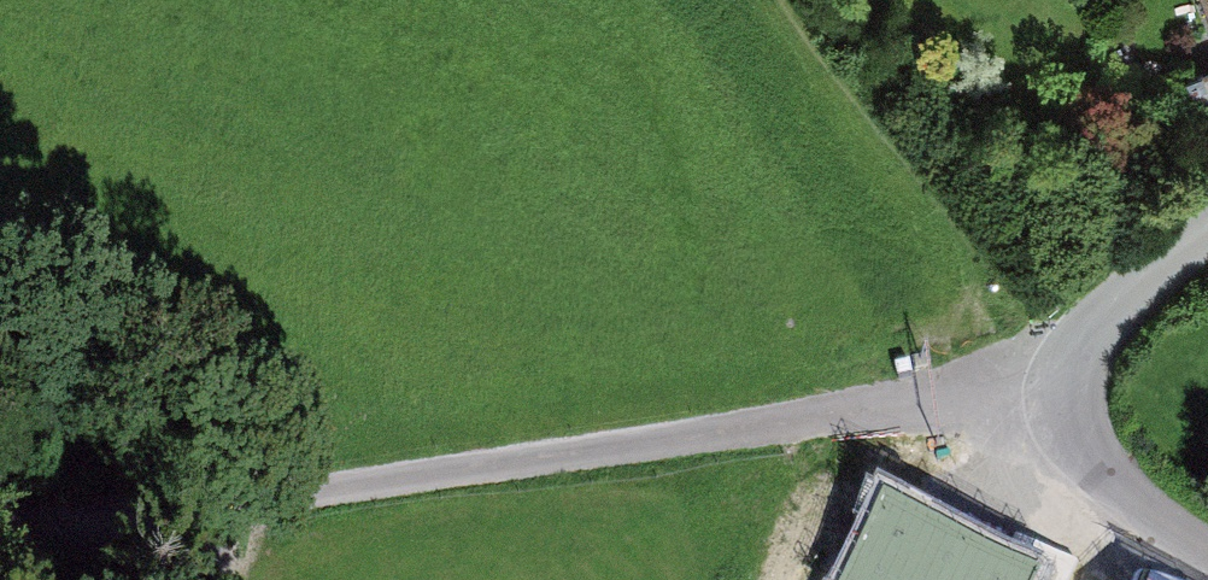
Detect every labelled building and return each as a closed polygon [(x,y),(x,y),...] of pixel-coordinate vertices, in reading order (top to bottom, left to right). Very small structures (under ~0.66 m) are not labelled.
[(1185,80),(1207,130),(1207,70),(1185,80)] [(940,579),(1117,579),(1119,575),(963,518),(940,579)]
